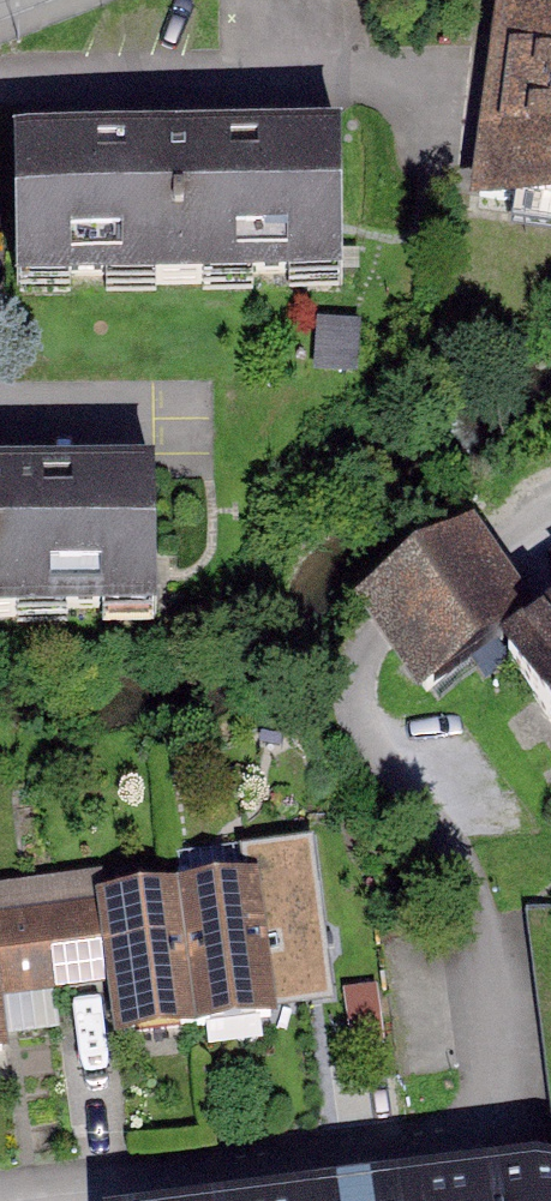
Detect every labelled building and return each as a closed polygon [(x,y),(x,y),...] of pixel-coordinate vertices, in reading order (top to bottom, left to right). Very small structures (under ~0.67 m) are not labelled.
[(513,0),(497,0),(475,216),(550,224),(550,4),(513,0)] [(341,156),(18,161),(16,279),(345,273),(341,156)] [(0,498),(0,635),(140,626),(132,490),(0,498)] [(484,562),(467,537),(367,605),(425,690),(525,623),(484,562)] [(482,686),(550,775),(550,633),(482,686)] [(325,851),(278,854),(288,1012),(335,1009),(325,851)] [(9,1071),(0,1009),(112,993),(121,1057),(278,1034),(255,880),(103,902),(100,881),(0,896),(0,1072),(9,1071)] [(463,1200),(550,1200),(550,1192),(463,1200)]
